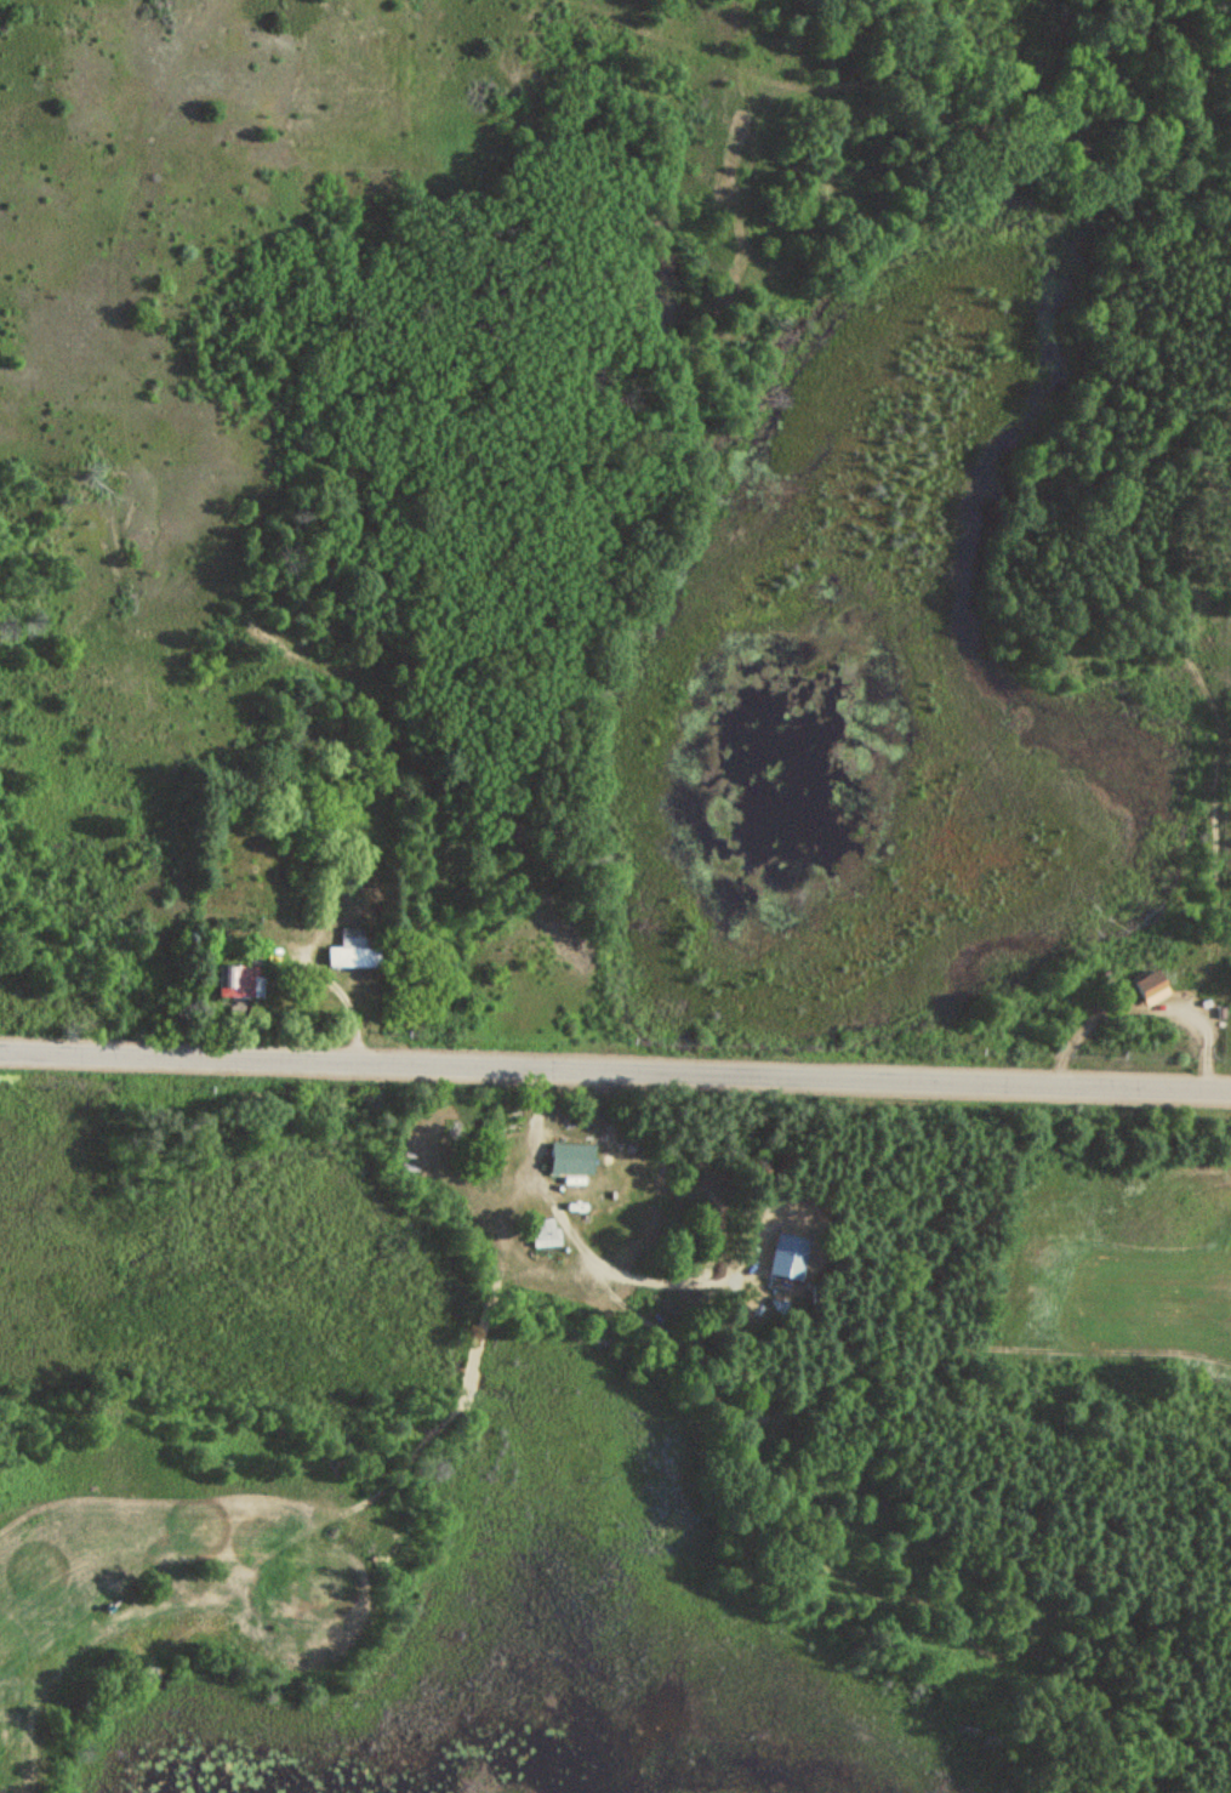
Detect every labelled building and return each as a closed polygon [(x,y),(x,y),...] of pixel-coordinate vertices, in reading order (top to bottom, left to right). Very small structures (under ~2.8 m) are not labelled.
[(364,939),(364,928),(340,928),(340,948),(325,947),(324,968),(378,968),(378,939),(364,939)] [(217,998),(261,998),(261,967),(217,967),(217,998)] [(1165,996),(1152,971),(1128,983),(1141,1008),(1165,996)] [(548,1173),(590,1173),(590,1143),(548,1143),(548,1173)] [(556,1245),(556,1218),(530,1218),(530,1245),(556,1245)]
